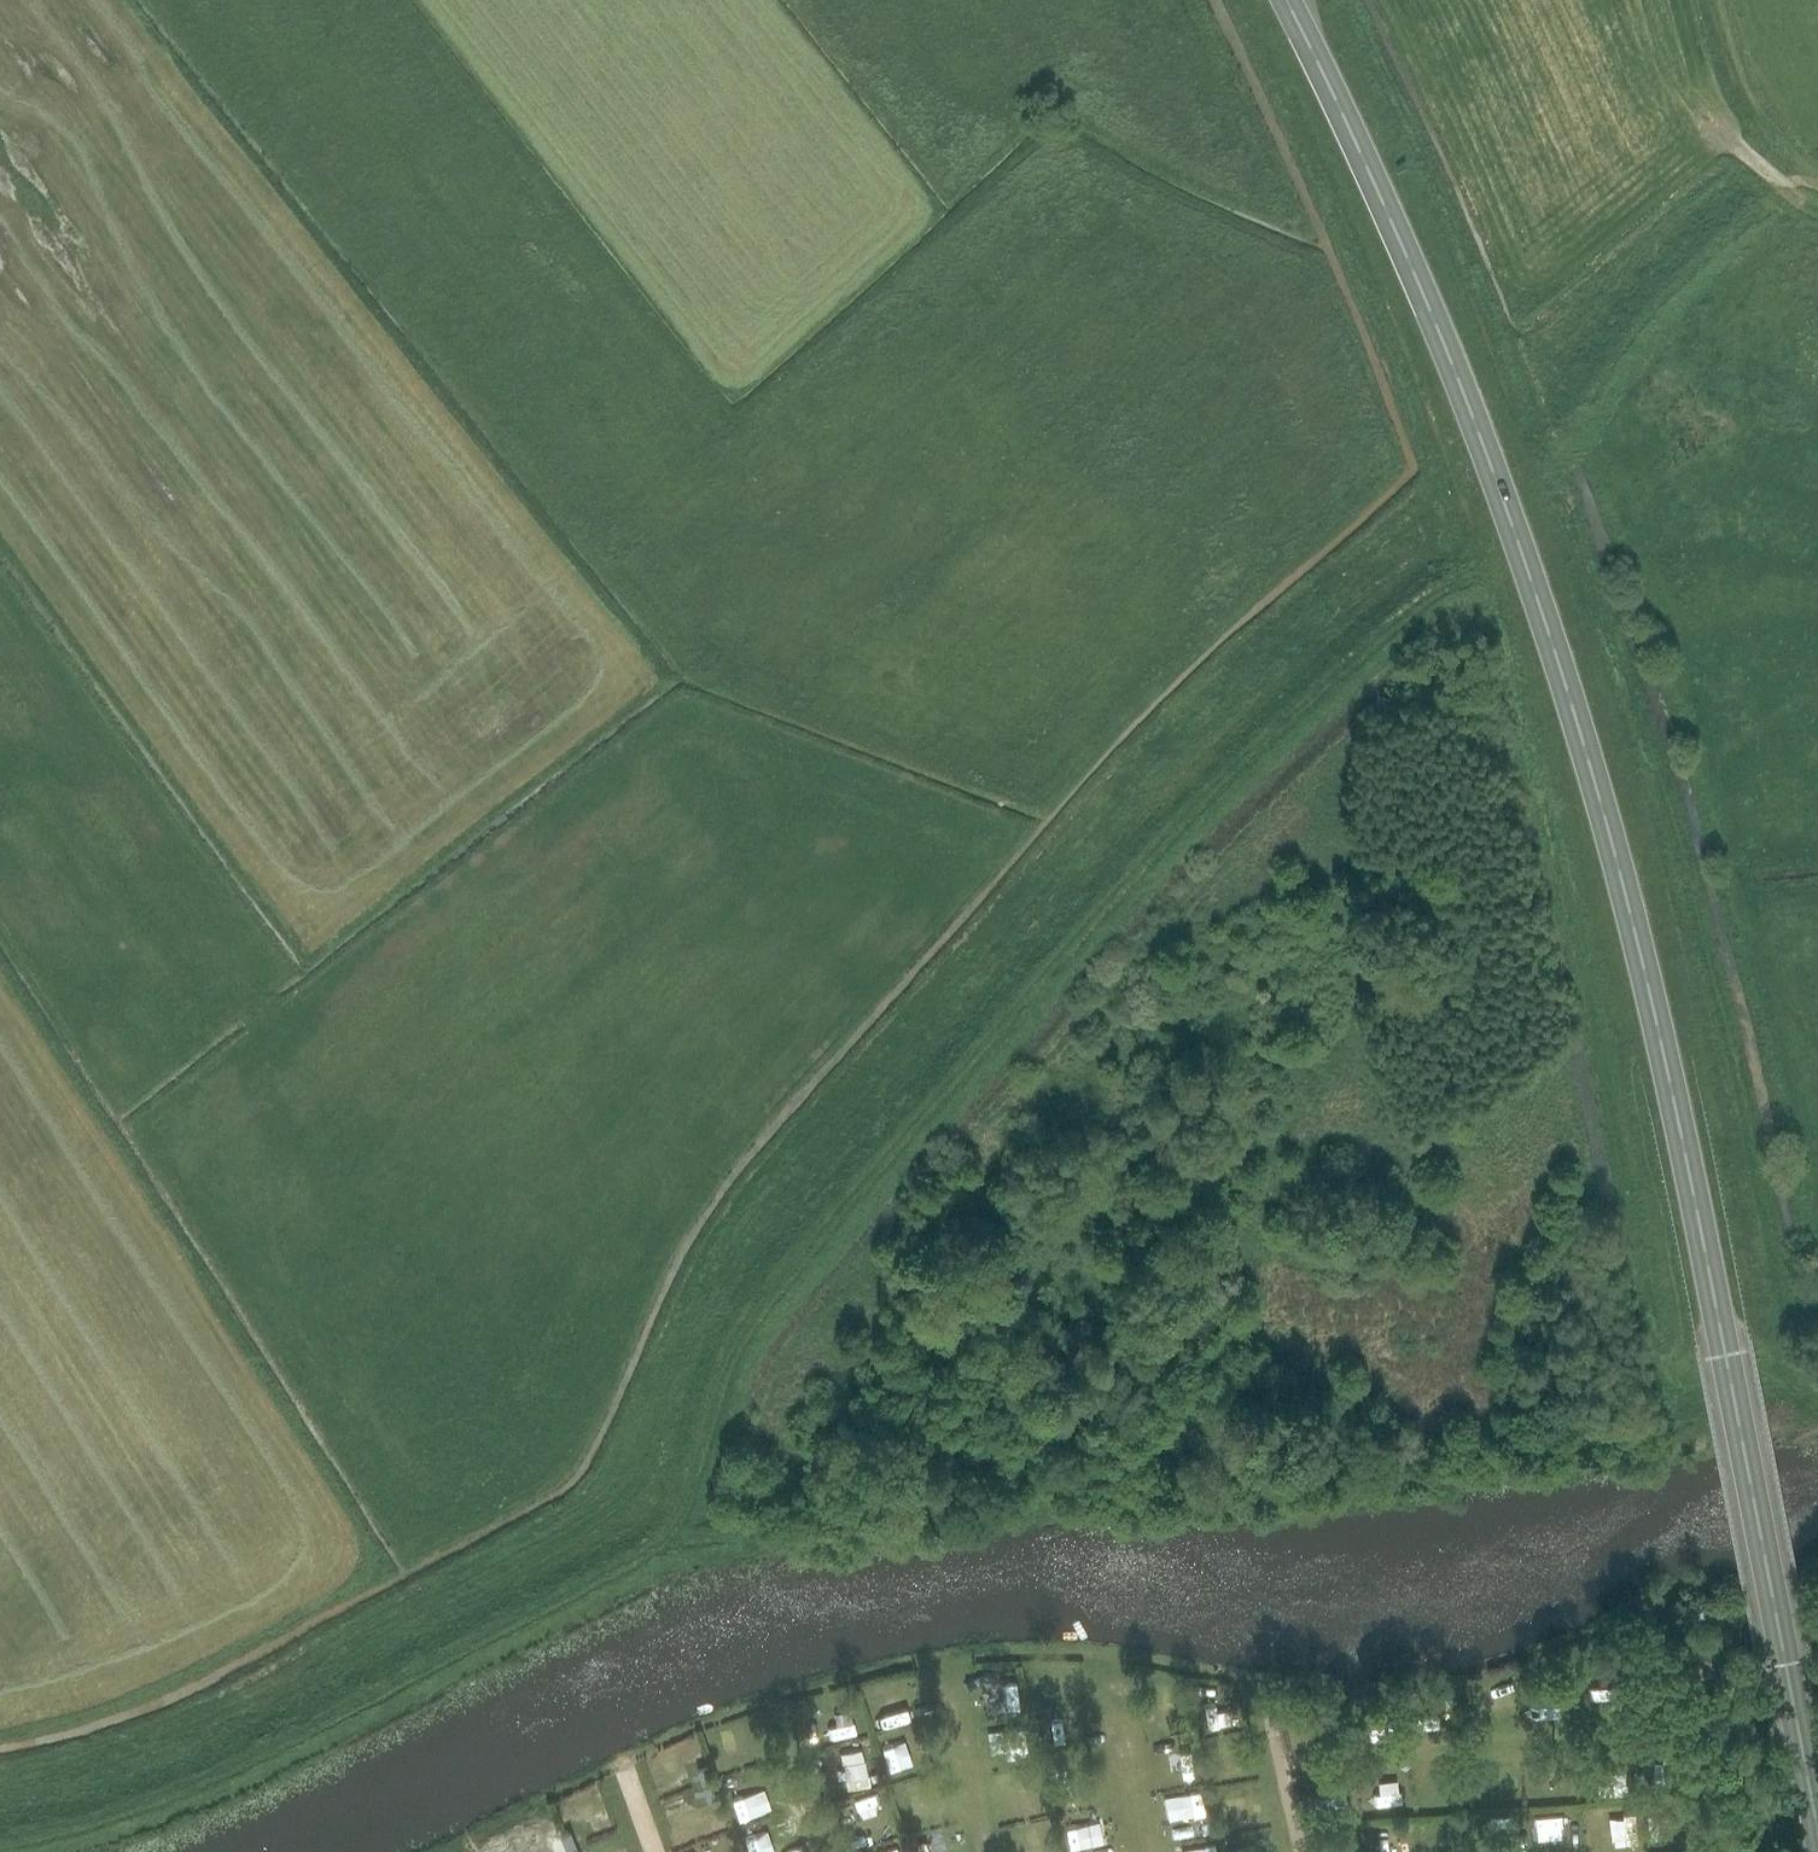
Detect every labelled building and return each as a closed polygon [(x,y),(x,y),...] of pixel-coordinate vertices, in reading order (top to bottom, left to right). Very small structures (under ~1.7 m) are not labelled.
[(715,1758),(740,1754),(738,1736),(712,1740),(715,1758)] [(708,1767),(698,1770),(702,1783),(712,1780),(708,1767)] [(713,1783),(703,1786),(707,1800),(717,1797),(713,1783)] [(1379,1824),(1379,1851),(1402,1851),(1402,1824),(1379,1824)] [(1452,1826),(1434,1827),(1436,1846),(1454,1845),(1452,1826)] [(576,1831),(566,1834),(570,1848),(580,1845),(576,1831)] [(1695,1840),(1673,1841),(1674,1851),(1696,1851),(1695,1840)] [(856,1851),(893,1851),(890,1842),(856,1851)] [(930,1851),(957,1851),(954,1844),(930,1851)]
